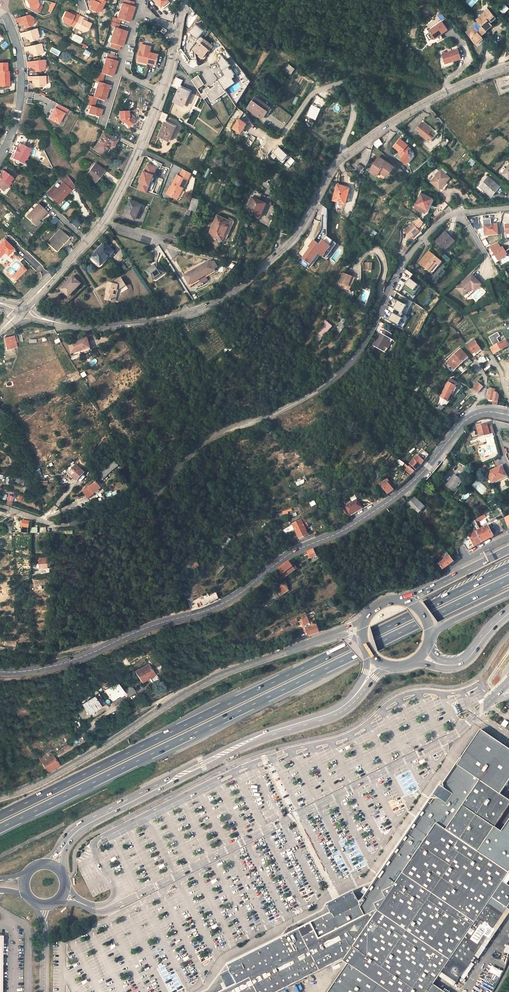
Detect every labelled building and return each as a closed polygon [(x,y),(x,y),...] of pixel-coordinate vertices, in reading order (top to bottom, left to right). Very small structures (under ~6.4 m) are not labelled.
[(36,0),(31,0),(28,1),(25,2),(27,7),(38,14),(42,7),(38,5),(36,0)] [(104,2),(101,0),(93,0),(94,0),(91,5),(89,10),(95,13),(100,11),(104,2)] [(121,3),(117,18),(121,20),(129,22),(134,7),(133,6),(128,5),(123,3),(121,3)] [(508,9),(508,8),(504,3),(499,8),(503,14),(508,9)] [(487,31),(486,29),(491,24),(490,23),(495,17),(487,10),(482,15),(483,16),(477,21),(479,22),(473,28),(475,30),(469,35),(476,42),(482,36),(487,31)] [(63,22),(73,27),(79,15),(75,13),(73,16),(70,14),(64,11),(61,18),(63,22)] [(89,24),(85,21),(82,20),(82,17),(79,15),(73,27),(83,32),(87,30),(89,24)] [(27,16),(15,19),(16,23),(19,23),(20,25),(25,25),(26,28),(31,27),(34,23),(32,18),(27,16)] [(429,39),(433,37),(434,39),(449,31),(444,20),(424,31),(429,39)] [(118,28),(114,27),(109,43),(111,43),(116,45),(120,46),(122,47),(127,31),(120,29),(118,28)] [(36,28),(19,32),(20,37),(24,36),(25,38),(27,38),(28,40),(30,40),(30,41),(35,40),(38,34),(36,28)] [(204,55),(210,47),(213,43),(204,37),(195,49),(200,53),(204,55)] [(39,44),(23,47),(24,51),(27,51),(28,53),(31,53),(31,55),(33,54),(34,56),(39,55),(41,48),(40,43),(39,44)] [(156,65),(159,54),(150,52),(151,46),(141,44),(140,50),(138,60),(148,62),(148,63),(156,65)] [(212,49),(210,47),(204,55),(200,53),(198,56),(204,60),(212,49)] [(444,63),(459,56),(456,48),(441,54),(444,63)] [(85,49),(82,55),(88,58),(91,52),(85,49)] [(227,51),(221,53),(227,60),(231,57),(227,51)] [(220,67),(222,70),(225,68),(226,68),(229,66),(231,65),(227,60),(221,53),(221,59),(218,62),(221,66),(220,67)] [(106,57),(105,57),(100,73),(104,74),(112,77),(117,61),(115,60),(111,59),(106,57)] [(43,60),(26,61),(26,65),(29,65),(30,68),(32,68),(33,70),(35,69),(35,71),(40,71),(44,65),(43,60)] [(0,73),(8,73),(8,64),(0,64),(0,73)] [(291,75),(296,68),(289,64),(285,70),(291,75)] [(225,90),(236,82),(233,78),(235,76),(234,75),(235,74),(232,69),(230,69),(229,66),(226,68),(225,68),(222,70),(225,75),(218,79),(219,80),(221,84),(225,90)] [(96,71),(93,80),(97,82),(101,83),(104,74),(100,73),(96,71)] [(244,79),(240,82),(244,88),(253,82),(244,72),(240,75),(244,79)] [(0,73),(0,81),(10,81),(10,73),(8,73),(0,73)] [(191,80),(197,89),(204,84),(198,75),(191,80)] [(44,76),(26,76),(26,80),(30,80),(30,83),(32,83),(33,85),(35,85),(35,86),(41,86),(45,81),(44,76)] [(176,101),(186,105),(189,97),(187,96),(190,91),(182,87),(184,80),(179,78),(175,87),(180,89),(176,101)] [(221,84),(219,80),(214,84),(215,86),(210,89),(209,87),(204,90),(205,91),(206,92),(209,96),(212,101),(226,92),(225,90),(221,84)] [(105,101),(110,85),(101,83),(97,82),(93,97),(97,98),(105,101)] [(94,107),(97,98),(93,97),(90,96),(87,105),(90,105),(94,107)] [(248,110),(262,120),(269,108),(256,98),(248,110)] [(57,104),(55,108),(57,109),(59,110),(62,112),(64,113),(64,114),(65,115),(68,110),(57,104)] [(94,107),(90,105),(87,113),(99,117),(102,109),(96,107),(94,107)] [(55,108),(54,107),(48,119),(58,124),(64,114),(64,113),(62,112),(59,110),(57,109),(55,108)] [(121,117),(124,119),(130,125),(136,118),(132,115),(130,115),(129,111),(128,107),(119,110),(120,117),(121,117)] [(269,108),(262,120),(264,121),(272,109),(269,108)] [(160,135),(170,140),(174,132),(172,131),(175,125),(166,121),(169,115),(164,113),(160,121),(165,124),(160,135)] [(429,142),(432,138),(428,134),(430,132),(431,131),(422,123),(417,129),(425,136),(424,137),(429,142)] [(102,133),(94,148),(108,156),(116,141),(102,133)] [(386,144),(382,138),(375,143),(380,148),(386,144)] [(408,151),(410,148),(407,146),(408,144),(400,138),(394,146),(401,151),(402,156),(404,158),(402,160),(406,163),(411,157),(410,153),(408,151)] [(15,151),(30,158),(33,151),(29,148),(25,147),(20,144),(18,149),(16,148),(15,151)] [(415,152),(410,148),(408,151),(410,153),(411,157),(406,163),(411,163),(415,156),(415,152)] [(18,162),(22,163),(25,165),(28,160),(29,160),(30,158),(15,151),(13,154),(15,155),(13,159),(18,162)] [(380,156),(378,159),(385,164),(386,161),(380,156)] [(381,169),(389,175),(394,168),(386,161),(385,164),(378,159),(370,171),(376,176),(379,173),(381,169)] [(97,175),(99,176),(103,170),(94,163),(84,174),(92,181),(97,175)] [(147,163),(144,170),(149,172),(155,174),(157,167),(147,163)] [(354,170),(360,174),(365,168),(359,164),(354,170)] [(180,175),(176,173),(167,195),(180,200),(191,172),(182,168),(180,175)] [(386,178),(389,175),(381,169),(379,173),(386,178)] [(144,170),(139,182),(140,182),(145,184),(150,186),(155,174),(149,172),(144,170)] [(432,182),(443,192),(448,186),(446,184),(451,178),(441,170),(432,182)] [(10,175),(6,171),(3,174),(1,173),(0,174),(0,177),(11,187),(14,184),(13,183),(16,180),(13,177),(10,175)] [(75,185),(67,173),(60,181),(63,183),(57,189),(54,187),(48,194),(55,201),(58,198),(61,201),(75,185)] [(481,186),(493,195),(501,185),(489,176),(481,186)] [(2,190),(5,192),(8,189),(9,189),(11,187),(0,177),(0,188),(2,190)] [(140,182),(137,189),(147,193),(150,186),(145,184),(140,182)] [(350,189),(338,185),(333,200),(345,204),(350,189)] [(264,193),(258,190),(247,213),(260,218),(267,204),(261,201),(264,193)] [(416,204),(428,209),(432,198),(422,193),(416,204)] [(190,209),(196,212),(201,201),(195,198),(190,209)] [(133,199),(127,215),(139,218),(144,203),(133,199)] [(61,207),(64,210),(70,204),(66,201),(61,207)] [(449,205),(444,201),(438,207),(443,211),(449,205)] [(39,204),(27,217),(34,224),(39,218),(40,219),(47,211),(39,204)] [(426,214),(428,209),(416,204),(414,209),(426,214)] [(220,214),(219,218),(229,223),(221,239),(223,240),(224,239),(227,240),(237,220),(232,218),(231,220),(220,214)] [(56,216),(49,223),(53,226),(60,219),(56,216)] [(229,223),(219,218),(217,221),(216,221),(212,229),(213,229),(211,234),(221,239),(229,223)] [(413,227),(407,235),(415,242),(424,233),(418,228),(423,223),(420,220),(415,225),(413,227)] [(485,224),(486,235),(498,234),(498,224),(485,224)] [(404,233),(407,235),(413,227),(411,225),(404,233)] [(47,243),(57,252),(61,248),(68,239),(69,238),(60,229),(47,243)] [(446,250),(455,241),(446,232),(437,242),(446,250)] [(327,259),(338,243),(328,236),(322,244),(315,239),(301,260),(310,267),(319,254),(327,259)] [(70,240),(68,239),(61,248),(62,249),(70,240)] [(16,250),(7,242),(0,249),(0,260),(4,256),(7,260),(16,250)] [(508,261),(508,250),(507,251),(504,246),(502,247),(499,242),(491,246),(501,266),(508,261)] [(92,256),(101,265),(114,251),(105,243),(92,256)] [(435,264),(439,267),(442,263),(429,252),(419,264),(429,271),(435,264)] [(13,283),(26,270),(15,259),(3,272),(13,283)] [(206,274),(207,276),(216,271),(215,270),(210,262),(210,261),(184,274),(190,285),(200,280),(199,278),(206,274)] [(364,271),(372,271),(372,263),(364,262),(364,271)] [(147,270),(154,280),(165,273),(158,263),(147,270)] [(432,275),(439,267),(435,264),(429,271),(432,275)] [(501,272),(505,279),(508,276),(508,275),(505,269),(501,272)] [(350,290),(355,278),(344,273),(338,287),(342,290),(343,288),(350,290)] [(209,280),(207,276),(206,274),(199,278),(200,280),(202,284),(209,280)] [(61,289),(68,295),(73,290),(74,291),(81,283),(73,276),(61,289)] [(458,289),(464,296),(473,288),(476,292),(482,286),(473,276),(458,289)] [(106,300),(116,302),(119,290),(126,285),(121,278),(112,283),(109,283),(106,300)] [(411,278),(403,289),(413,297),(422,286),(411,278)] [(467,299),(476,292),(473,288),(464,296),(467,299)] [(380,317),(404,326),(409,316),(404,314),(408,306),(410,307),(413,300),(399,294),(396,299),(393,298),(389,306),(385,304),(380,317)] [(456,324),(461,319),(458,316),(453,321),(456,324)] [(346,320),(343,319),(335,329),(340,333),(346,326),(343,324),(346,320)] [(324,327),(329,331),(333,326),(325,320),(321,325),(324,327)] [(381,321),(376,330),(382,335),(376,346),(388,354),(395,342),(391,339),(394,335),(385,329),(388,325),(381,321)] [(324,327),(316,337),(320,341),(329,331),(324,327)] [(5,339),(7,349),(17,347),(15,343),(13,336),(5,339)] [(72,353),(90,348),(88,338),(69,343),(72,353)] [(467,346),(472,354),(481,348),(475,340),(467,346)] [(494,354),(507,346),(504,341),(500,343),(498,340),(494,342),(496,345),(491,349),(494,354)] [(460,349),(447,361),(453,368),(461,361),(466,366),(472,361),(460,349)] [(167,356),(157,363),(164,372),(174,364),(167,356)] [(477,362),(480,366),(487,362),(484,357),(477,362)] [(454,387),(456,383),(450,380),(439,398),(445,402),(451,391),(453,392),(455,388),(454,387)] [(476,393),(482,387),(476,383),(471,388),(476,393)] [(492,405),(494,406),(496,406),(498,396),(496,392),(494,392),(495,389),(489,389),(487,400),(493,401),(492,405)] [(477,429),(480,438),(490,434),(487,425),(477,429)] [(427,458),(429,455),(422,449),(420,452),(427,458)] [(417,469),(423,462),(417,456),(410,463),(417,469)] [(102,478),(118,465),(114,461),(98,474),(102,478)] [(414,472),(405,465),(404,464),(401,468),(410,476),(414,472)] [(480,472),(487,468),(485,464),(478,468),(480,472)] [(69,473),(78,481),(85,472),(76,465),(69,473)] [(487,473),(490,483),(506,478),(502,467),(487,473)] [(447,485),(454,491),(461,481),(454,475),(447,485)] [(13,481),(22,485),(24,480),(15,476),(13,481)] [(392,484),(388,479),(381,486),(388,495),(394,491),(391,486),(392,484)] [(83,491),(87,496),(95,491),(100,487),(96,482),(88,488),(83,491)] [(476,488),(483,494),(487,489),(481,483),(476,488)] [(487,504),(497,498),(495,493),(484,500),(487,504)] [(4,504),(10,506),(14,497),(8,495),(4,504)] [(346,517),(363,508),(357,498),(341,508),(346,517)] [(402,507),(407,502),(402,498),(397,502),(402,507)] [(415,499),(409,505),(418,514),(424,508),(415,499)] [(471,522),(476,531),(482,542),(488,539),(493,536),(488,526),(481,530),(477,523),(485,519),(484,516),(471,522)] [(300,537),(308,534),(308,533),(313,531),(314,530),(311,523),(309,524),(307,521),(304,523),(302,519),(293,523),(295,527),(300,537)] [(470,550),(476,546),(482,542),(476,531),(470,535),(468,534),(462,538),(470,550)] [(316,555),(315,552),(313,549),(307,551),(310,558),(316,555)] [(444,568),(447,566),(454,560),(449,555),(439,562),(444,568)] [(198,566),(193,560),(188,563),(190,567),(192,570),(198,566)] [(279,569),(284,580),(294,572),(289,562),(279,569)] [(217,572),(219,574),(225,567),(223,564),(217,572)] [(281,597),(289,592),(286,583),(276,589),(281,597)] [(198,608),(215,601),(217,600),(214,594),(210,596),(208,592),(194,599),(192,596),(186,599),(191,609),(198,608)] [(299,614),(309,636),(320,631),(316,622),(314,623),(313,621),(312,621),(310,617),(308,618),(305,611),(299,614)] [(508,643),(494,663),(501,667),(508,656),(508,644),(508,643)] [(149,664),(136,671),(142,681),(154,674),(149,664)] [(105,689),(110,698),(122,691),(117,682),(105,689)] [(130,686),(125,688),(129,694),(134,691),(130,686)] [(94,695),(81,703),(84,707),(78,711),(83,718),(89,715),(87,713),(99,705),(94,695)] [(433,984),(438,976),(454,986),(457,982),(475,956),(479,959),(508,914),(508,909),(507,908),(508,906),(508,886),(507,884),(508,881),(508,821),(502,831),(495,826),(508,805),(508,800),(500,794),(508,781),(508,748),(482,729),(443,783),(445,788),(440,785),(434,794),(440,798),(434,799),(431,804),(429,803),(423,812),(424,813),(422,817),(421,816),(415,824),(416,826),(414,828),(412,827),(406,836),(408,838),(406,841),(404,840),(398,849),(399,850),(397,853),(395,852),(389,862),(390,863),(389,866),(387,864),(380,875),(381,876),(380,878),(378,877),(372,885),(374,887),(371,890),(370,889),(362,900),(359,902),(353,890),(335,899),(326,903),(331,912),(300,928),(299,925),(298,925),(289,929),(288,931),(289,934),(228,964),(231,970),(223,974),(229,987),(220,991),(275,991),(342,959),(348,964),(328,991),(444,991),(433,984)] [(45,772),(57,765),(51,755),(39,761),(45,772)]
